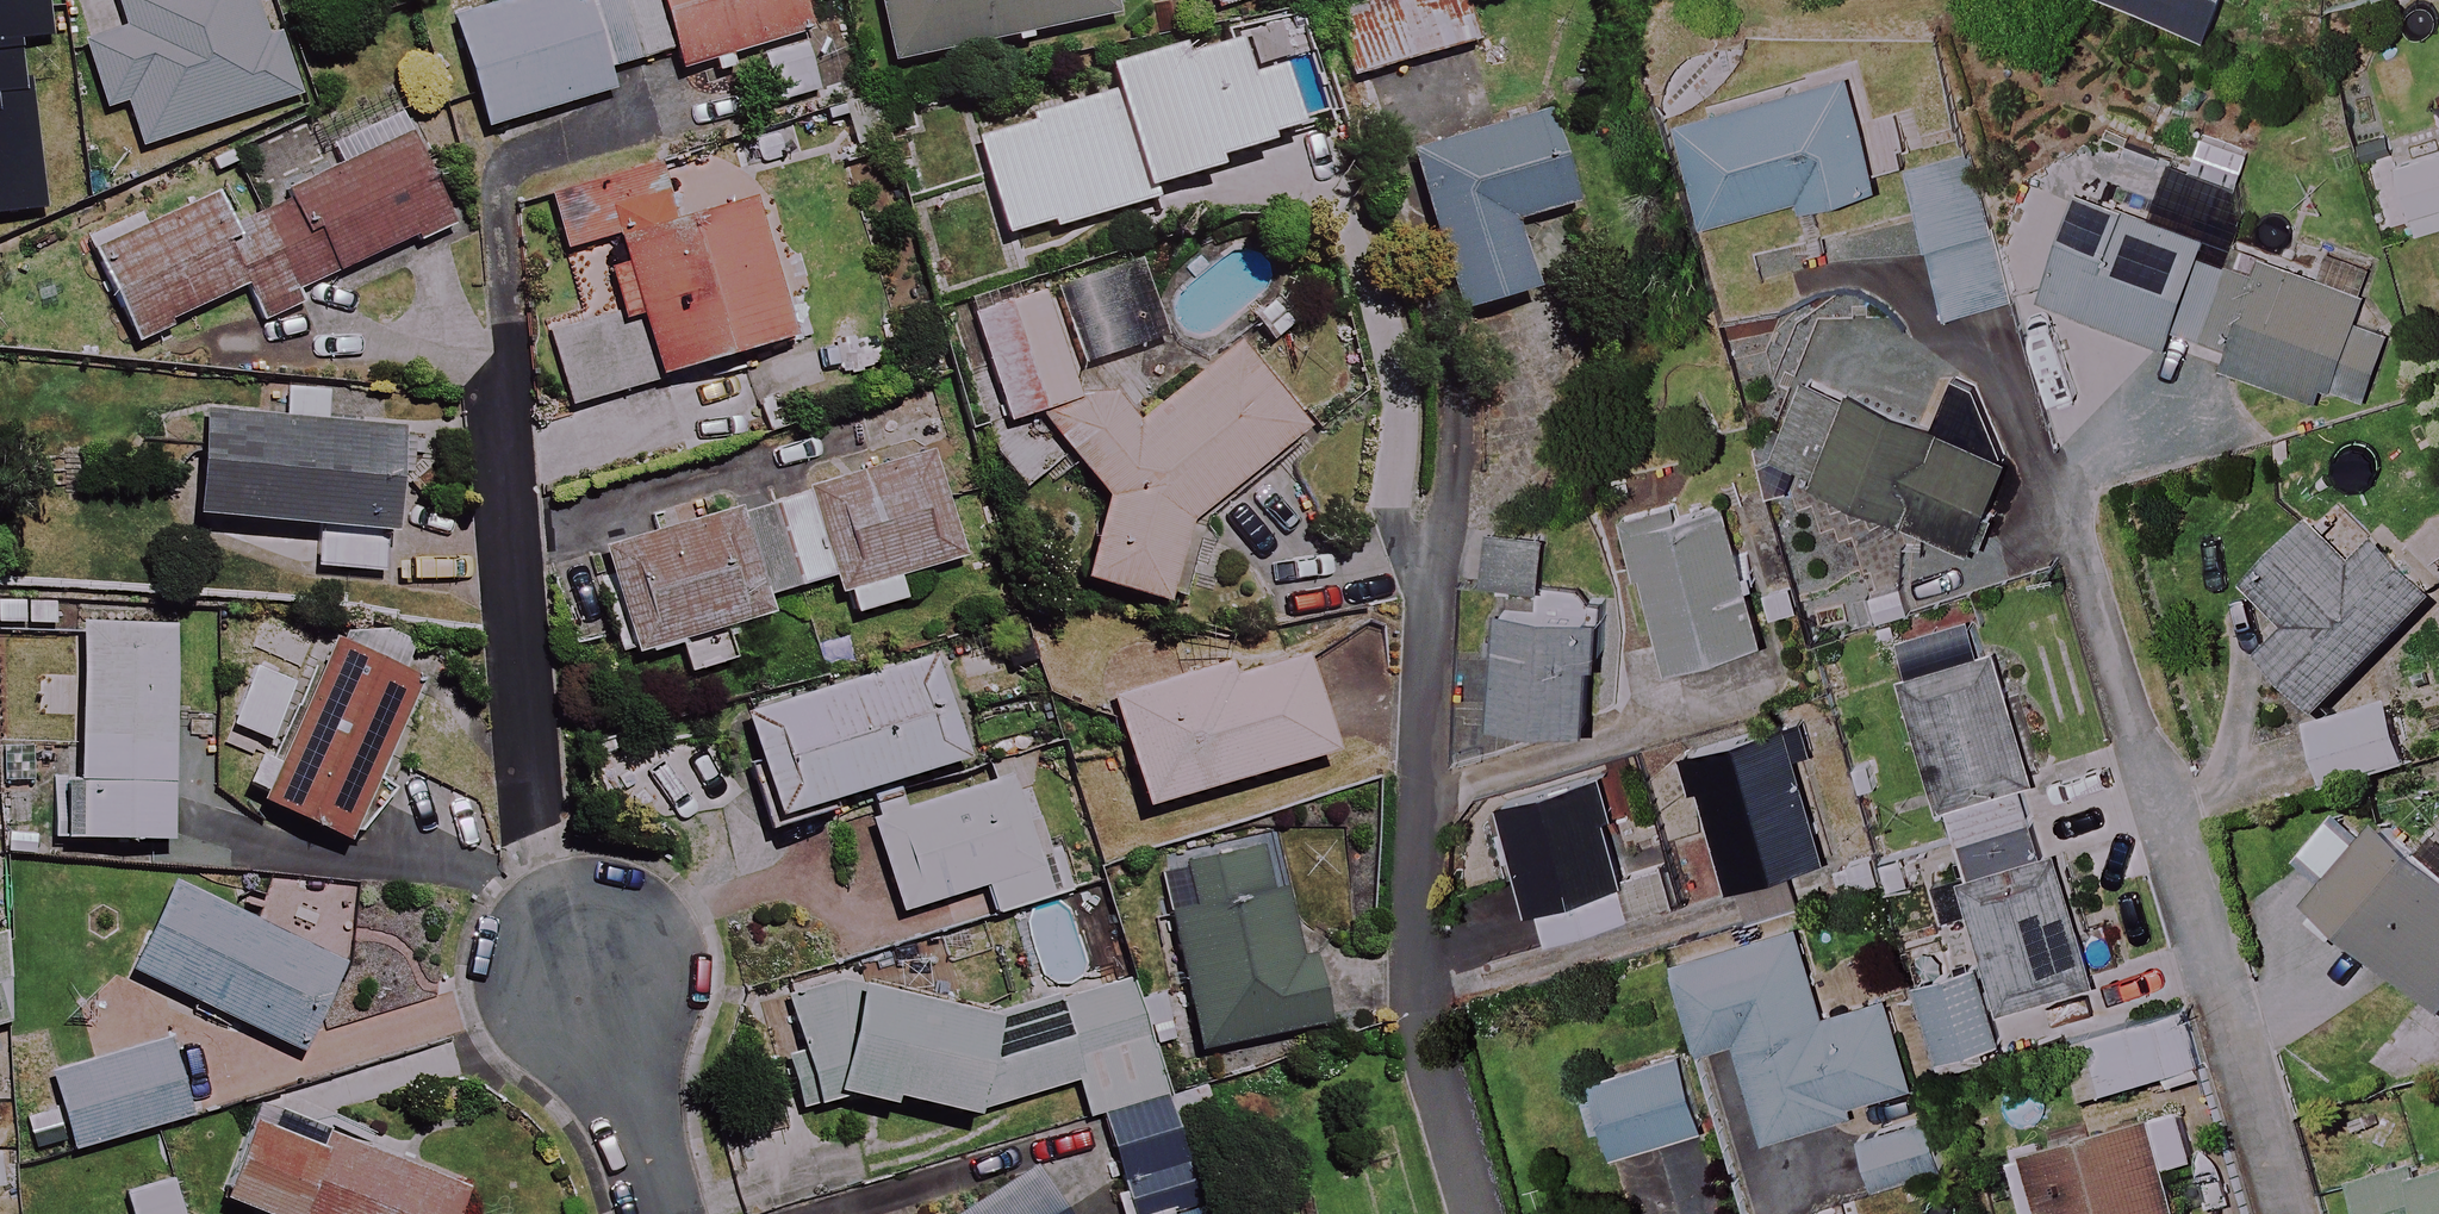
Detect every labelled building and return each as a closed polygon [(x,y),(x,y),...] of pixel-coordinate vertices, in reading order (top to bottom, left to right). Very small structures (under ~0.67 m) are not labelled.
[(40,0),(0,0),(0,217),(40,211),(15,50),(48,45),(40,0)] [(129,30),(88,42),(109,113),(131,106),(143,148),(295,103),(276,37),(263,41),(251,0),(120,0),(129,30)] [(583,0),(525,0),(448,21),(478,130),(610,93),(603,70),(583,0)] [(603,70),(671,51),(657,0),(583,0),(603,70)] [(806,32),(798,0),(657,0),(671,51),(676,68),(747,48),(806,32)] [(892,64),(1111,17),(1107,0),(879,0),(892,64)] [(1460,0),(1383,0),(1332,14),(1350,78),(1473,43),(1460,0)] [(2212,29),(2222,0),(2125,0),(2212,29)] [(1308,54),(1299,22),(1183,55),(1181,47),(1105,68),(1111,92),(1023,117),(1026,125),(972,140),(1002,243),(1153,200),(1149,188),(1212,170),(1209,160),(1296,136),(1275,63),(1308,54)] [(1878,184),(1846,75),(1670,127),(1699,226),(1804,195),(1807,205),(1878,184)] [(1569,204),(1543,114),(1407,154),(1454,312),(1530,289),(1510,221),(1569,204)] [(2250,153),(2202,134),(2189,166),(2237,186),(2250,153)] [(443,224),(406,140),(274,199),(279,210),(231,232),(216,198),(87,256),(124,341),(246,286),(256,308),(443,224)] [(2395,168),(2415,234),(2438,226),(2438,154),(2395,168)] [(2012,299),(1970,157),(1902,177),(1944,319),(2012,299)] [(661,377),(788,338),(746,201),(674,223),(657,167),(608,182),(547,201),(562,250),(614,234),(623,264),(598,273),(609,308),(543,330),(569,408),(660,378),(661,377)] [(2201,238),(2075,194),(2038,301),(2164,345),(2201,238)] [(2254,274),(2202,257),(2179,330),(2224,345),(2218,365),(2317,397),(2321,383),(2366,397),(2388,330),(2355,320),(2364,294),(2259,260),(2254,274)] [(1128,262),(1054,282),(1078,369),(1152,348),(1128,262)] [(1075,404),(1042,296),(967,319),(999,425),(1037,413),(1100,495),(1077,581),(1152,601),(1179,524),(1300,430),(1236,347),(1138,423),(1113,392),(1075,404)] [(1844,401),(1805,385),(1775,457),(1814,473),(1810,481),(1971,549),(2008,460),(1847,393),(1844,401)] [(325,393),(285,390),(283,418),(202,412),(194,518),(319,528),(316,567),(388,572),(396,474),(405,474),(408,430),(323,424),(325,393)] [(610,575),(590,581),(615,663),(646,653),(676,644),(687,677),(739,662),(728,628),(768,616),(764,600),(834,579),(839,594),(847,592),(853,613),(903,598),(896,577),(958,558),(925,450),(806,486),(735,508),(730,491),(642,518),(647,534),(602,548),(610,575)] [(1766,640),(1730,510),(1634,537),(1671,667),(1766,640)] [(2354,569),(2311,525),(2247,589),(2290,632),(2261,660),(2316,715),(2432,599),(2378,545),(2354,569)] [(1541,535),(1467,536),(1467,584),(1542,584),(1541,535)] [(1901,577),(1865,592),(1878,626),(1915,611),(1901,577)] [(1598,616),(1492,612),(1488,719),(1594,723),(1598,616)] [(170,626),(80,624),(75,840),(166,842),(170,626)] [(2016,784),(2033,779),(1989,631),(1898,658),(1942,806),(1962,875),(1963,879),(1961,880),(2006,1011),(2095,981),(2050,849),(2037,853),(2016,784)] [(418,678),(333,640),(260,803),(344,841),(418,678)] [(962,759),(932,657),(742,714),(772,816),(962,759)] [(1328,753),(1300,657),(1230,678),(1226,665),(1108,699),(1140,808),(1328,753)] [(2409,764),(2389,701),(2307,727),(2326,789),(2409,764)] [(1817,752),(1804,714),(1686,756),(1733,888),(1830,853),(1797,759),(1817,752)] [(1049,898),(1011,775),(868,818),(897,911),(984,885),(993,915),(1049,898)] [(1630,879),(1599,777),(1500,807),(1531,909),(1540,906),(1550,940),(1676,901),(1666,868),(1630,879)] [(2374,841),(2338,810),(2299,857),(2335,887),(2319,907),(2438,1008),(2438,870),(2386,826),(2374,841)] [(1295,961),(1280,889),(1266,891),(1259,853),(1164,872),(1199,1049),(1321,1025),(1307,959),(1295,961)] [(341,964),(171,884),(129,972),(300,1052),(341,964)] [(1090,968),(1071,907),(1030,920),(1048,981),(1090,968)] [(1823,1022),(1795,924),(1672,960),(1698,1050),(1736,1039),(1764,1138),(1850,1113),(1847,1104),(1910,1085),(1886,1004),(1823,1022)] [(1999,1041),(1977,966),(1916,985),(1939,1060),(1999,1041)] [(971,1112),(987,1012),(801,982),(782,1097),(840,1107),(842,1093),(966,1113),(971,1112)] [(987,1012),(971,1112),(1078,1080),(1087,1111),(1161,1089),(1132,990),(1001,1014),(987,1012)] [(2204,1068),(2186,1008),(2068,1043),(2085,1103),(2204,1068)] [(190,1115),(167,1040),(51,1076),(74,1151),(190,1115)] [(1700,1130),(1680,1057),(1581,1085),(1601,1158),(1700,1130)] [(1220,1148),(1205,1089),(1166,1099),(1100,1116),(1125,1213),(1171,1213),(1194,1208),(1181,1158),(1220,1148)] [(2182,1107),(2035,1155),(2054,1213),(2179,1213),(2166,1173),(2200,1162),(2182,1107)] [(1946,1114),(1860,1138),(1879,1203),(1964,1179),(1946,1114)] [(252,1126),(222,1201),(256,1213),(455,1213),(465,1191),(324,1135),(317,1152),(252,1126)] [(1036,1170),(964,1213),(1063,1213),(1036,1170)] [(2357,1186),(2362,1213),(2438,1213),(2438,1170),(2357,1186)] [(2,1175),(0,1176),(0,1213),(14,1213),(2,1175)] [(170,1180),(123,1194),(129,1213),(180,1213),(170,1180)]
